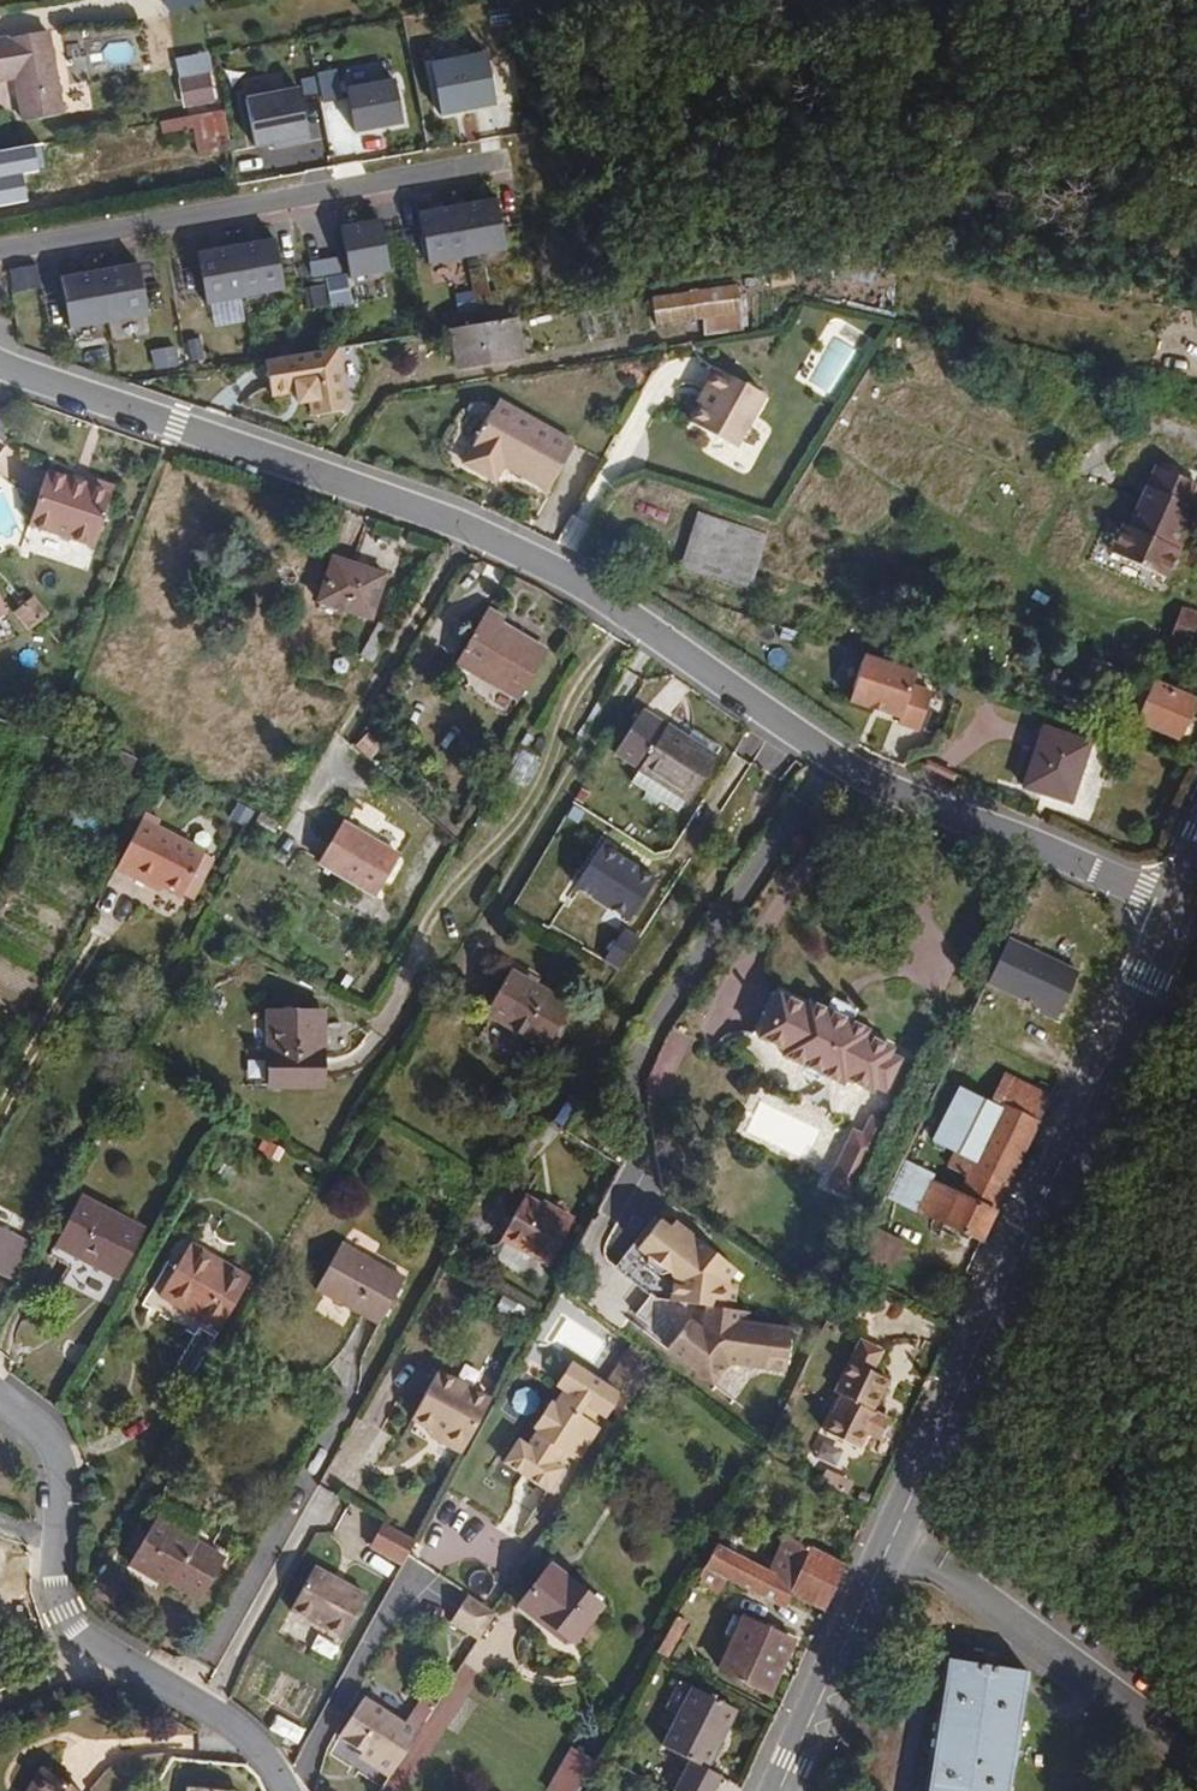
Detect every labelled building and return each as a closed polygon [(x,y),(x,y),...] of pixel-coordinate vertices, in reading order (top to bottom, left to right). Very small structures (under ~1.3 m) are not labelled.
[(45,34),(0,41),(0,81),(12,79),(19,123),(58,117),(45,34)] [(210,51),(173,58),(182,111),(219,104),(210,51)] [(485,58),(429,67),(438,119),(492,108),(485,58)] [(394,79),(344,88),(352,136),(403,127),(394,79)] [(300,89),(244,99),(253,153),(308,143),(300,89)] [(230,147),(225,110),(162,121),(164,131),(195,126),(198,152),(230,147)] [(41,143),(0,151),(0,173),(14,171),(15,174),(46,168),(41,143)] [(506,245),(500,213),(498,201),(418,214),(420,227),(426,259),(427,266),(432,265),(462,260),(472,258),(502,253),(507,252),(506,245)] [(389,271),(384,239),(382,226),(342,233),(352,284),(357,283),(386,278),(391,277),(389,271)] [(279,291),(274,258),(271,243),(193,256),(195,269),(200,301),(201,308),(205,307),(235,302),(246,300),(275,295),(280,294),(279,291)] [(342,272),(339,259),(322,262),(308,264),(310,278),(342,272)] [(9,271),(13,295),(42,289),(37,265),(9,271)] [(146,310),(140,277),(138,265),(60,279),(62,291),(67,323),(68,331),(73,329),(103,324),(113,323),(143,318),(147,317),(146,310)] [(485,268),(470,270),(478,314),(494,311),(504,309),(501,291),(490,293),(485,268)] [(326,278),(331,308),(352,304),(346,275),(326,278)] [(323,285),(303,289),(307,310),(328,306),(323,285)] [(745,330),(738,287),(651,301),(655,328),(702,321),(705,337),(745,330)] [(472,291),(454,295),(458,314),(477,310),(472,291)] [(520,321),(448,333),(455,375),(527,362),(520,321)] [(869,339),(841,324),(834,338),(863,352),(869,339)] [(203,337),(186,341),(192,363),(208,359),(203,337)] [(176,345),(150,351),(154,374),(181,369),(176,345)] [(349,413),(339,349),(266,363),(271,398),(296,396),(299,409),(310,407),(311,418),(349,413)] [(357,352),(342,356),(349,388),(364,385),(357,352)] [(741,450),(767,397),(752,390),(718,373),(707,393),(713,396),(707,411),(704,415),(697,429),(725,443),(741,450)] [(707,411),(713,396),(707,393),(700,407),(707,411)] [(577,443),(500,403),(464,464),(493,482),(504,463),(514,469),(511,474),(547,493),(577,443)] [(1156,469),(1146,487),(1196,506),(1195,502),(1196,497),(1196,486),(1156,469)] [(94,549),(116,491),(90,482),(88,487),(86,492),(72,487),(74,482),(50,473),(29,525),(94,549)] [(1176,551),(1196,506),(1146,487),(1142,495),(1114,553),(1168,579),(1180,553),(1176,551)] [(758,567),(766,530),(695,513),(682,574),(753,590),(758,567)] [(374,624),(390,576),(332,556),(316,605),(374,624)] [(35,598),(26,606),(41,624),(50,616),(35,598)] [(41,624),(26,606),(16,615),(31,633),(41,624)] [(1180,607),(1168,642),(1196,652),(1196,613),(1180,607)] [(526,699),(553,653),(506,627),(507,620),(488,610),(461,663),(526,699)] [(932,690),(911,686),(915,669),(862,657),(851,706),(903,718),(901,724),(923,729),(932,690)] [(58,699),(43,680),(38,684),(53,703),(58,699)] [(1179,741),(1195,704),(1153,686),(1137,723),(1179,741)] [(712,758),(644,711),(618,753),(658,780),(684,798),(712,758)] [(1071,807),(1089,744),(1040,730),(1021,792),(1071,807)] [(684,798),(658,780),(649,792),(676,811),(684,798)] [(147,813),(129,850),(204,884),(218,858),(159,829),(163,821),(147,813)] [(400,854),(343,823),(320,863),(378,894),(400,854)] [(658,875),(606,844),(578,890),(631,921),(658,875)] [(204,884),(129,850),(119,873),(193,907),(204,884)] [(641,938),(622,928),(604,960),(622,970),(641,938)] [(1076,974),(1001,941),(981,987),(1056,1020),(1076,974)] [(516,971),(514,975),(487,1017),(546,1053),(548,1050),(559,1033),(572,1012),(574,1009),(516,971)] [(843,1030),(851,1009),(828,997),(820,1018),(818,1021),(842,1032),(843,1030)] [(861,1046),(863,1040),(843,1030),(842,1032),(818,1021),(820,1018),(803,1010),(800,1015),(775,1003),(753,1045),(778,1058),(776,1062),(777,1064),(796,1074),(814,1083),(833,1093),(836,1092),(838,1089),(862,1101),(865,1096),(871,1085),(883,1091),(893,1070),(881,1064),(884,1057),(861,1046)] [(325,1090),(323,1014),(268,1015),(270,1092),(325,1090)] [(555,1055),(566,1037),(559,1033),(548,1050),(555,1055)] [(814,1083),(796,1074),(793,1093),(813,1097),(814,1083)] [(973,1251),(1050,1105),(1001,1078),(985,1107),(999,1113),(971,1168),(944,1153),(928,1184),(910,1219),(973,1251)] [(878,1099),(883,1091),(871,1085),(865,1096),(878,1099)] [(971,1168),(999,1113),(985,1107),(955,1091),(927,1145),(944,1153),(971,1168)] [(852,1196),(890,1126),(872,1117),(864,1134),(853,1128),(826,1181),(852,1196)] [(910,1219),(928,1184),(899,1169),(892,1181),(881,1205),(910,1219)] [(152,1239),(146,1236),(147,1235),(87,1197),(86,1198),(55,1250),(116,1286),(121,1289),(152,1239)] [(547,1267),(571,1225),(524,1199),(500,1241),(547,1267)] [(719,1274),(726,1262),(685,1235),(681,1235),(661,1222),(657,1228),(645,1221),(628,1248),(666,1275),(663,1302),(693,1303),(726,1305),(728,1279),(721,1276),(719,1274)] [(1,1282),(22,1247),(0,1234),(0,1282),(1,1282)] [(879,1285),(897,1248),(870,1235),(852,1272),(879,1285)] [(219,1333),(249,1283),(251,1280),(193,1244),(160,1298),(219,1333)] [(406,1282),(344,1245),(316,1292),(378,1328),(406,1282)] [(666,1275),(628,1248),(612,1274),(620,1279),(640,1297),(644,1300),(649,1301),(663,1302),(666,1275)] [(663,1347),(682,1315),(691,1321),(693,1303),(663,1302),(649,1301),(644,1300),(640,1297),(625,1322),(663,1347)] [(782,1361),(784,1318),(744,1315),(745,1305),(726,1305),(693,1303),(691,1321),(682,1315),(663,1347),(663,1349),(711,1381),(725,1356),(782,1361)] [(631,1393),(655,1358),(633,1343),(609,1378),(631,1393)] [(863,1416),(880,1385),(866,1377),(876,1359),(854,1348),(829,1398),(834,1402),(816,1438),(850,1456),(870,1419),(863,1416)] [(574,1467),(597,1433),(589,1428),(577,1419),(583,1410),(595,1418),(602,1422),(620,1395),(571,1361),(553,1388),(560,1392),(550,1407),(546,1405),(528,1430),(533,1434),(523,1449),(514,1443),(499,1465),(521,1480),(544,1495),(559,1473),(557,1472),(551,1467),(558,1456),(564,1460),(574,1467)] [(410,1417),(430,1430),(427,1435),(438,1440),(458,1453),(488,1401),(436,1372),(410,1417)] [(595,1418),(583,1410),(577,1419),(589,1428),(595,1418)] [(839,1457),(815,1446),(810,1459),(833,1469),(839,1457)] [(557,1472),(564,1460),(558,1456),(551,1467),(557,1472)] [(849,1486),(821,1473),(812,1493),(840,1506),(849,1486)] [(193,1611),(224,1562),(158,1522),(128,1570),(193,1611)] [(418,1546),(385,1527),(372,1550),(405,1568),(418,1546)] [(766,1575),(707,1546),(697,1568),(702,1571),(693,1590),(715,1601),(725,1581),(756,1596),(753,1600),(772,1610),(775,1604),(783,1608),(789,1596),(824,1613),(846,1569),(807,1550),(803,1559),(790,1586),(766,1575)] [(779,1547),(766,1575),(790,1586),(803,1559),(779,1547)] [(26,1565),(1,1556),(0,1559),(0,1577),(19,1584),(26,1565)] [(342,1642),(367,1599),(317,1569),(292,1613),(342,1642)] [(598,1615),(549,1573),(515,1611),(532,1625),(535,1621),(568,1650),(598,1615)] [(481,1640),(497,1612),(469,1596),(453,1624),(481,1640)] [(761,1704),(791,1645),(760,1628),(758,1635),(721,1615),(709,1636),(722,1644),(706,1676),(761,1704)] [(667,1662),(689,1627),(675,1619),(655,1655),(667,1662)] [(1025,1674),(976,1667),(937,1662),(919,1790),(1009,1790),(1021,1705),(1025,1674)] [(731,1718),(690,1697),(661,1754),(688,1768),(674,1790),(711,1790),(716,1782),(703,1774),(731,1718)] [(391,1781),(426,1729),(413,1720),(405,1731),(365,1704),(340,1742),(375,1765),(372,1769),(391,1781)] [(845,1736),(840,1734),(833,1750),(838,1752),(845,1736)] [(594,1764),(574,1752),(550,1790),(578,1790),(585,1778),(594,1764)] [(45,1776),(33,1790),(65,1790),(45,1776)]
